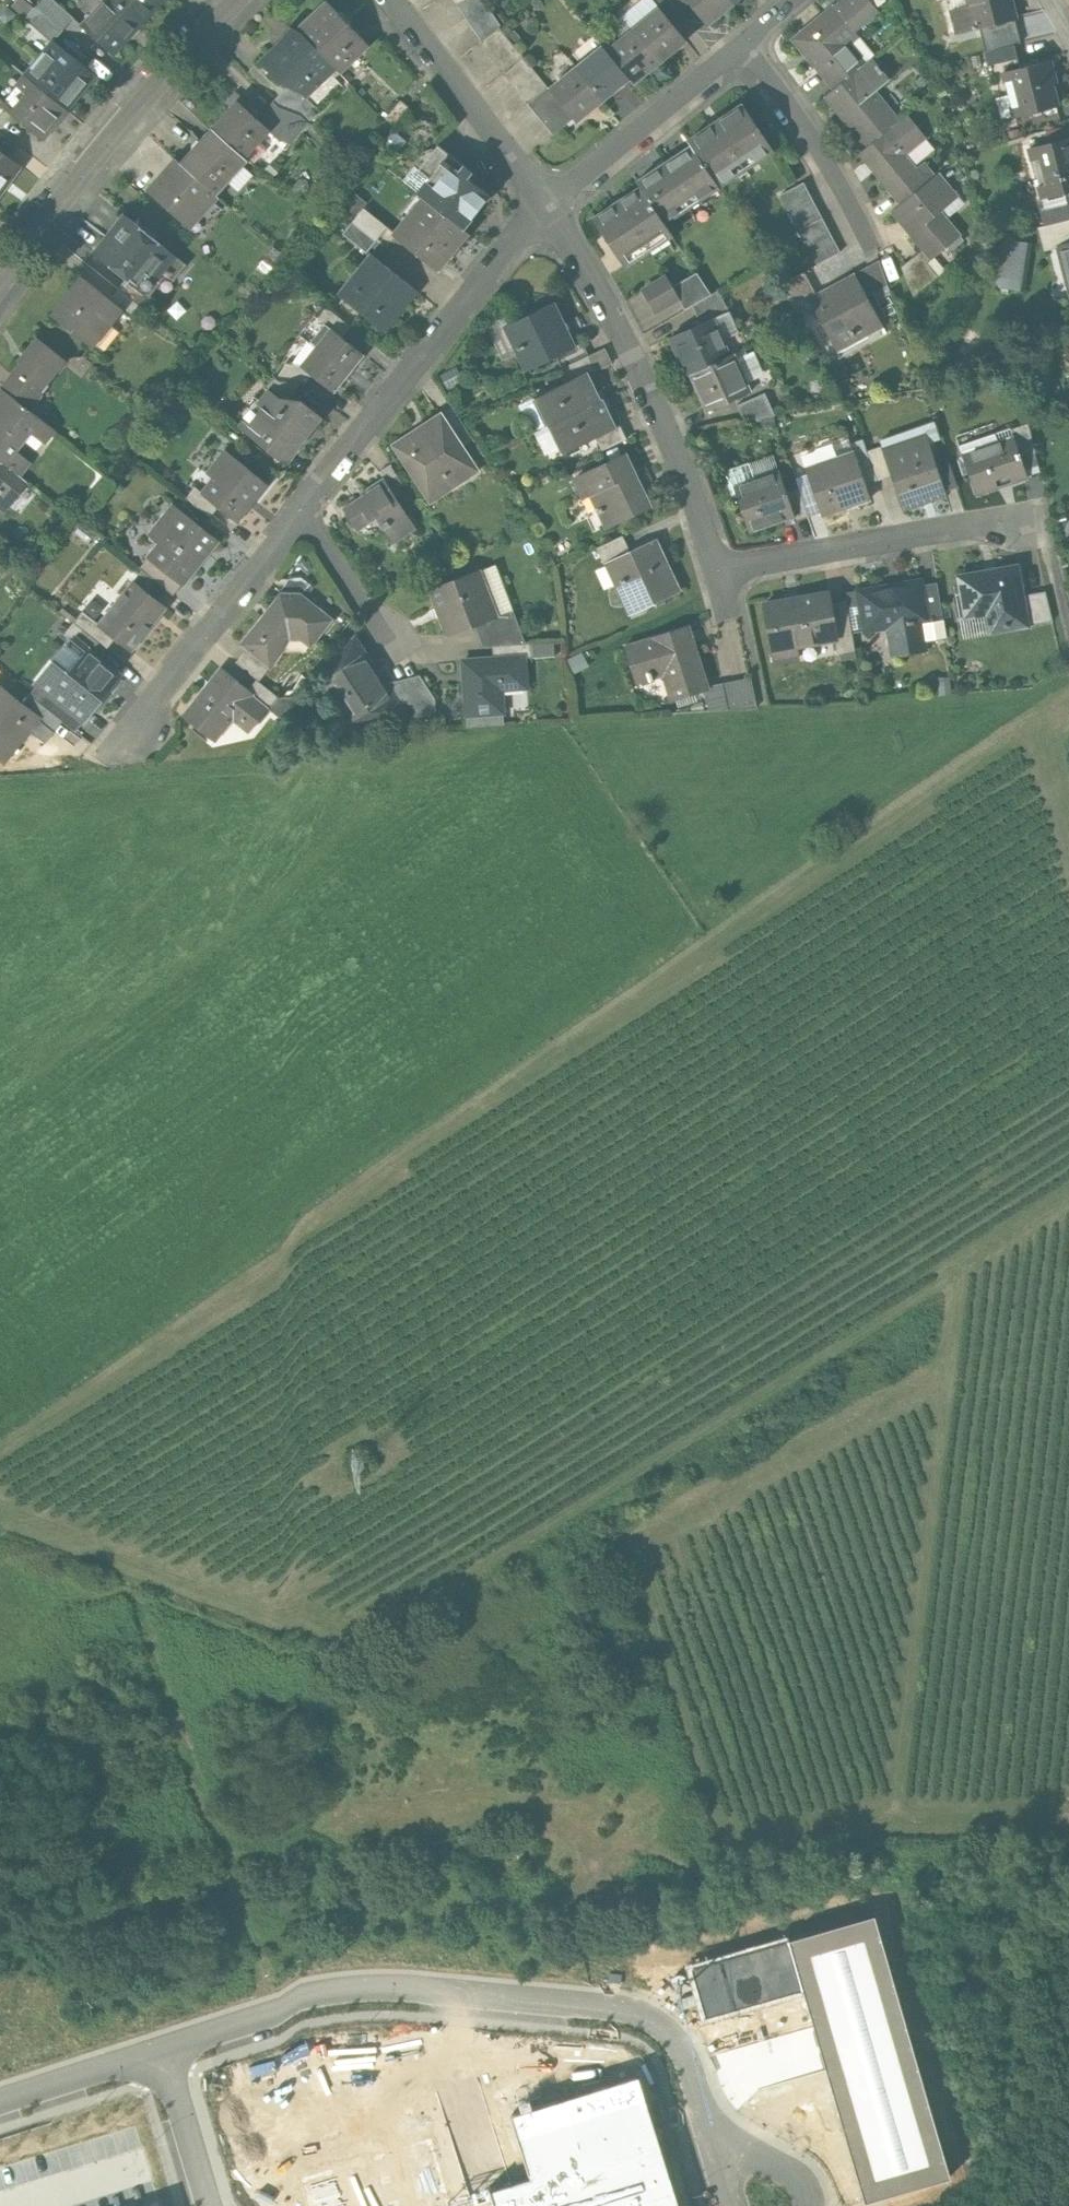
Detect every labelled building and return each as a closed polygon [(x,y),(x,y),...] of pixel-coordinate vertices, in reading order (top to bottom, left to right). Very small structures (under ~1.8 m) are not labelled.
[(69,23),(42,0),(32,13),(59,35),(69,23)] [(66,0),(42,0),(69,23),(79,11),(66,0)] [(86,20),(117,48),(147,15),(146,14),(130,0),(104,0),(86,20)] [(146,14),(159,0),(130,0),(146,14)] [(483,0),(464,0),(457,5),(464,17),(485,3),(483,0)] [(659,9),(659,8),(669,20),(679,12),(669,0),(651,0),(659,9)] [(679,12),(689,3),(687,0),(669,0),(679,12)] [(730,0),(687,0),(689,3),(706,24),(732,2),(730,0)] [(870,0),(846,0),(837,8),(855,31),(879,11),(870,0)] [(879,11),(889,3),(887,0),(870,0),(879,11)] [(1012,0),(970,0),(977,28),(1016,18),(1012,0)] [(367,46),(325,2),(297,29),(336,70),(339,73),(367,46)] [(485,3),(464,17),(472,28),(493,15),(485,3)] [(835,6),(795,39),(835,88),(863,65),(844,42),(856,32),(837,8),(835,6)] [(669,20),(659,8),(659,9),(633,30),(659,62),(686,41),(669,20)] [(493,15),(472,28),(481,41),(499,28),(500,26),(493,15)] [(297,29),(294,25),(263,55),(288,82),(305,99),(306,98),(336,70),(297,29)] [(481,41),(478,44),(486,54),(507,38),(499,28),(481,41)] [(659,62),(633,30),(606,51),(629,79),(633,84),(659,62)] [(515,48),(507,38),(486,54),(495,64),(515,48)] [(99,69),(63,39),(52,53),(47,49),(31,68),(69,99),(72,102),(99,69)] [(606,51),(602,46),(576,68),(603,101),(629,79),(606,51)] [(515,48),(495,64),(503,74),(523,58),(515,48)] [(523,58),(503,74),(511,85),(532,68),(523,58)] [(835,88),(827,95),(860,136),(891,111),(875,92),(890,80),(872,58),(835,88)] [(1050,61),(1005,73),(1011,95),(1016,94),(1022,115),(1057,106),(1051,85),(1056,83),(1050,61)] [(69,99),(31,68),(22,79),(32,87),(17,106),(48,131),(62,115),(58,112),(69,99)] [(532,68),(511,85),(519,95),(540,78),(532,68)] [(576,68),(549,90),(556,98),(565,108),(573,119),(576,122),(603,101),(576,68)] [(540,78),(519,95),(528,105),(548,88),(540,78)] [(305,99),(288,82),(276,93),(287,103),(304,120),(316,108),(306,98),(305,99)] [(548,88),(528,105),(536,115),(556,98),(549,90),(548,88)] [(273,121),(241,93),(216,120),(245,146),(257,134),(260,136),(273,121)] [(556,98),(536,115),(544,125),(565,108),(556,98)] [(287,103),(275,115),(297,135),(308,124),(304,120),(287,103)] [(744,104),(688,141),(691,145),(719,187),(736,176),(733,172),(754,159),(756,163),(774,151),(744,104)] [(565,108),(544,125),(553,136),(573,119),(565,108)] [(891,111),(860,136),(868,146),(899,121),(891,111)] [(868,146),(860,153),(902,203),(927,182),(902,151),(924,133),(908,114),(899,121),(868,146)] [(217,183),(221,187),(252,152),(245,146),(216,120),(185,155),(217,183)] [(406,140),(393,129),(382,142),(395,153),(406,140)] [(0,137),(0,191),(1,192),(27,157),(0,137)] [(1031,149),(1039,178),(1044,176),(1049,195),(1068,190),(1068,139),(1031,149)] [(691,145),(636,181),(640,188),(664,224),(719,187),(691,145)] [(474,174),(440,147),(435,153),(445,161),(430,179),(420,171),(414,166),(402,181),(419,195),(463,230),(464,230),(490,197),(469,180),(474,174)] [(180,150),(151,182),(188,215),(217,183),(185,155),(180,150)] [(435,153),(420,171),(430,179),(445,161),(435,153)] [(902,203),(897,207),(914,227),(909,231),(932,258),(961,235),(939,208),(956,194),(939,173),(927,182),(902,203)] [(803,184),(780,196),(817,265),(840,253),(803,184)] [(640,188),(594,219),(622,261),(668,230),(664,224),(640,188)] [(367,204),(354,193),(343,206),(356,217),(365,207),(367,204)] [(423,200),(394,236),(439,271),(469,234),(464,230),(463,230),(419,195),(418,196),(423,200)] [(1042,211),(1046,226),(1068,220),(1068,204),(1042,211)] [(191,255),(130,206),(100,243),(131,269),(149,283),(150,282),(155,285),(170,265),(178,271),(191,255)] [(389,227),(365,207),(356,217),(352,222),(376,242),(389,227)] [(376,242),(352,222),(342,234),(367,254),(376,242)] [(1033,244),(1008,240),(997,250),(996,276),(1004,293),(1010,294),(1011,289),(1026,291),(1033,244)] [(1061,246),(1068,280),(1068,244),(1061,246)] [(415,291),(372,256),(359,272),(364,275),(344,300),(380,329),(399,305),(402,307),(415,291)] [(879,262),(856,276),(868,298),(888,287),(879,262)] [(89,267),(58,306),(96,336),(126,298),(127,297),(116,289),(89,267)] [(149,283),(131,269),(124,278),(153,301),(161,290),(155,285),(150,282),(149,283)] [(672,286),(679,298),(685,310),(693,305),(711,295),(696,272),(672,286)] [(804,272),(781,284),(795,311),(810,302),(810,301),(818,297),(804,272)] [(667,276),(642,290),(655,312),(679,298),(672,286),(667,276)] [(818,297),(810,301),(810,302),(836,348),(882,322),(868,298),(856,276),(818,297)] [(153,301),(124,278),(116,289),(127,297),(126,298),(144,312),(153,301)] [(711,295),(693,305),(701,324),(713,319),(713,320),(729,313),(719,290),(711,295)] [(571,340),(554,303),(504,327),(516,351),(519,350),(526,363),(537,357),(541,364),(556,357),(575,348),(571,340)] [(352,328),(328,309),(319,320),(330,329),(331,328),(344,339),(352,328)] [(701,324),(671,338),(687,375),(691,373),(729,356),(713,320),(713,319),(701,324)] [(43,328),(31,343),(33,345),(9,377),(36,398),(48,382),(46,380),(70,349),(43,328)] [(344,339),(331,328),(330,329),(315,347),(350,374),(365,356),(344,339)] [(575,348),(556,357),(562,368),(588,356),(579,336),(571,340),(575,348)] [(350,374),(315,347),(301,365),(300,366),(313,376),(334,393),(350,374)] [(729,356),(691,373),(708,410),(749,392),(733,354),(729,356)] [(301,365),(290,356),(281,367),(301,383),(305,387),(313,376),(300,366),(301,365)] [(281,367),(277,364),(268,376),(273,381),(274,379),(292,394),(301,383),(281,367)] [(588,373),(564,385),(564,384),(535,398),(548,426),(550,425),(601,401),(588,373)] [(9,377),(0,388),(0,443),(27,464),(37,452),(22,440),(36,422),(51,433),(62,419),(36,398),(9,377)] [(292,394),(274,379),(273,381),(245,415),(277,441),(275,442),(289,453),(307,431),(309,432),(321,417),(292,394)] [(771,392),(741,399),(745,420),(776,412),(771,392)] [(601,401),(550,425),(563,453),(596,437),(595,437),(616,427),(603,400),(601,401)] [(475,442),(453,409),(435,421),(439,428),(446,424),(463,450),(475,442)] [(1028,422),(1011,428),(1013,435),(1014,435),(1020,458),(1035,453),(1028,422)] [(439,428),(417,443),(412,435),(394,447),(424,493),(450,476),(457,486),(477,473),(463,450),(446,424),(439,428)] [(995,433),(960,445),(964,458),(964,459),(975,493),(1010,481),(1010,483),(1025,478),(1018,458),(1020,458),(1014,435),(1013,435),(998,440),(995,433)] [(928,442),(885,456),(903,508),(946,494),(928,442)] [(0,443),(0,475),(7,480),(0,489),(0,492),(10,500),(34,470),(27,464),(0,443)] [(237,443),(207,480),(225,494),(224,495),(241,509),(272,471),(237,443)] [(852,453),(806,469),(822,517),(869,501),(852,453)] [(626,455),(576,479),(585,498),(594,493),(601,508),(600,509),(608,525),(647,507),(632,475),(635,474),(626,455)] [(778,473),(756,480),(750,463),(725,471),(731,490),(736,488),(751,532),(793,517),(785,493),(778,473)] [(405,487),(391,465),(380,472),(383,478),(394,494),(405,487)] [(383,478),(360,492),(362,495),(343,508),(358,531),(378,518),(381,523),(379,524),(383,529),(390,525),(399,540),(417,529),(394,494),(383,478)] [(799,489),(785,493),(793,517),(795,522),(809,518),(799,489)] [(220,527),(176,492),(163,508),(175,518),(165,531),(164,530),(152,543),(188,572),(204,551),(202,549),(220,527)] [(605,558),(631,547),(626,534),(600,545),(605,558)] [(655,541),(607,563),(617,585),(630,579),(643,607),(679,591),(655,541)] [(996,574),(959,580),(966,618),(991,614),(994,630),(1028,623),(1023,596),(1017,567),(995,571),(996,574)] [(104,610),(104,611),(121,624),(136,636),(171,594),(139,568),(104,610)] [(478,571),(431,588),(448,635),(495,617),(478,571)] [(285,581),(246,630),(251,634),(274,652),(296,625),(315,640),(332,619),(285,581)] [(936,582),(920,585),(926,620),(943,617),(936,582)] [(889,587),(857,592),(864,632),(893,627),(898,655),(925,650),(920,621),(926,620),(920,585),(919,584),(889,589),(889,587)] [(827,593),(766,603),(774,652),(836,642),(827,593)] [(1046,593),(1023,596),(1028,623),(1029,626),(1053,622),(1046,593)] [(104,610),(89,598),(80,609),(89,616),(113,635),(121,624),(104,611),(104,610)] [(113,635),(89,616),(80,627),(92,637),(92,636),(104,646),(113,635)] [(684,627),(625,646),(637,682),(649,679),(650,682),(654,681),(652,675),(672,669),(675,678),(667,681),(673,700),(703,690),(708,689),(707,687),(695,649),(691,650),(684,627)] [(274,652),(251,634),(240,647),(261,664),(263,666),(274,652)] [(92,637),(57,680),(88,706),(124,661),(104,646),(92,636),(92,637)] [(355,640),(321,682),(334,701),(340,697),(355,719),(401,708),(355,640)] [(553,642),(530,644),(530,642),(524,642),(525,643),(492,645),(493,646),(495,646),(495,658),(523,656),(524,658),(531,658),(531,659),(554,657),(553,642)] [(253,675),(227,654),(190,700),(216,722),(238,694),(246,700),(243,703),(256,714),(272,694),(251,677),(253,675)] [(495,658),(463,661),(467,715),(503,713),(501,685),(525,683),(524,658),(523,656),(495,658)] [(295,692),(263,666),(261,664),(253,675),(251,677),(272,694),(285,705),(295,692)] [(1,669),(0,671),(0,738),(10,746),(34,716),(44,703),(33,694),(1,669)] [(751,678),(723,683),(728,710),(757,708),(751,678)] [(723,683),(707,687),(708,689),(703,690),(710,711),(728,710),(723,683)] [(68,706),(41,684),(33,694),(44,703),(34,716),(50,728),(68,706)] [(875,1915),(690,1969),(705,2020),(804,1991),(865,2204),(951,2178),(875,1915)] [(302,2181),(310,2205),(679,2205),(639,2077),(510,2116),(530,2179),(449,2204),(430,2141),(302,2181)]
